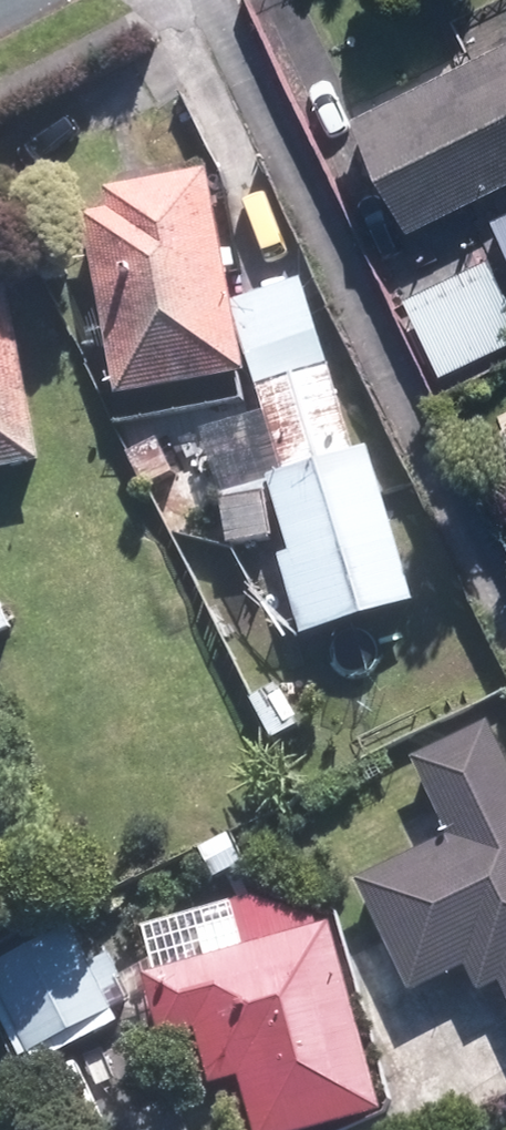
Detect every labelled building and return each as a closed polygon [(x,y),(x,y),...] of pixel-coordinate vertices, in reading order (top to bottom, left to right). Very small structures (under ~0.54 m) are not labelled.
[(505,174),(505,32),(341,113),(398,227),(505,174)] [(240,372),(203,170),(97,189),(101,209),(74,214),(108,396),(240,372)] [(484,217),(505,263),(505,206),(484,217)] [(505,334),(505,309),(480,255),(397,295),(431,369),(505,334)] [(348,453),(323,366),(300,280),(227,300),(250,386),(261,422),(220,434),(235,485),(262,478),(283,554),(271,557),(293,636),(407,603),(364,450),(348,453)] [(0,286),(0,467),(34,461),(0,286)] [(296,718),(277,678),(250,691),(269,731),(296,718)] [(484,718),(408,754),(446,834),(353,880),(407,991),(462,964),(474,989),(494,979),(505,1004),(505,764),(484,718)] [(137,974),(156,1042),(190,1033),(205,1087),(233,1079),(247,1129),(305,1129),(380,1108),(326,922),(137,974)] [(24,1049),(105,1010),(66,926),(0,957),(0,999),(24,1049)]
